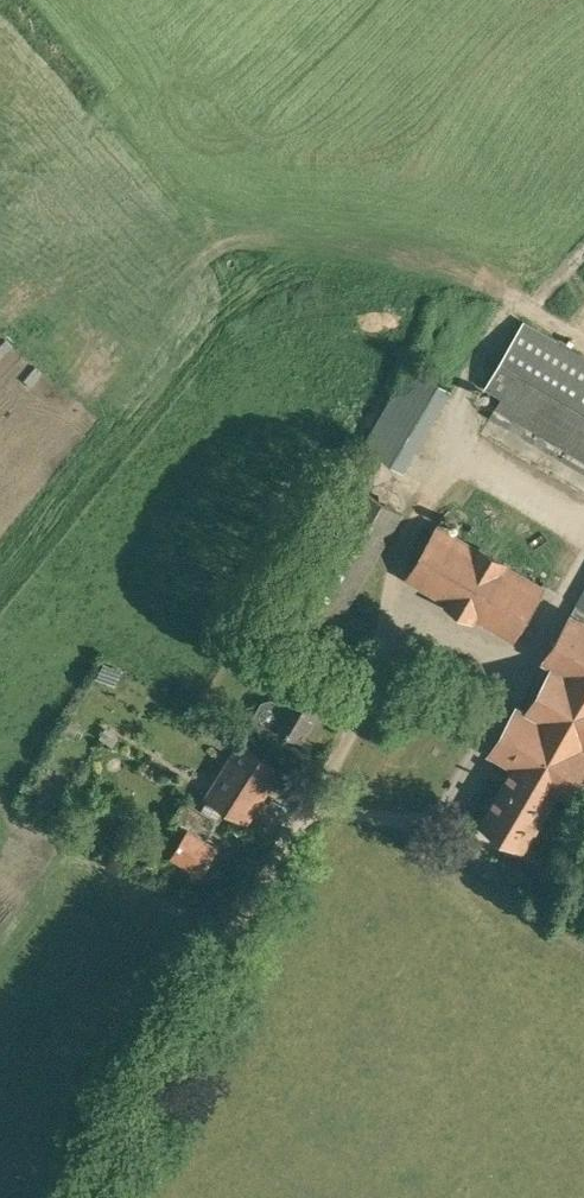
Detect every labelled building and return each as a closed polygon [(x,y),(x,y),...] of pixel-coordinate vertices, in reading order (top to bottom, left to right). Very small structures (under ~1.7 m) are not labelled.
[(485,386),(501,395),(489,415),(531,439),(573,464),(583,471),(583,355),(531,323),(524,319),(485,386)] [(454,389),(410,362),(361,443),(405,469),(454,389)] [(404,577),(514,640),(546,584),(437,520),(404,577)] [(489,751),(506,761),(512,765),(512,764),(531,775),(557,791),(581,804),(583,799),(583,618),(571,610),(542,659),(551,664),(549,667),(531,700),(526,707),(517,702),(489,751)] [(262,701),(252,716),(255,726),(264,731),(273,728),(276,723),(302,738),(331,688),(310,676),(321,658),(292,642),(282,660),(303,672),(284,705),(272,698),(262,701)] [(225,750),(233,737),(215,725),(207,739),(225,750)] [(244,744),(209,798),(241,818),(275,764),(244,744)] [(512,765),(480,821),(525,847),(557,791),(531,775),(512,764),(512,765)] [(186,828),(172,852),(202,870),(218,845),(204,837),(215,818),(183,798),(171,819),(186,828)] [(571,841),(583,850),(583,818),(571,841)]
